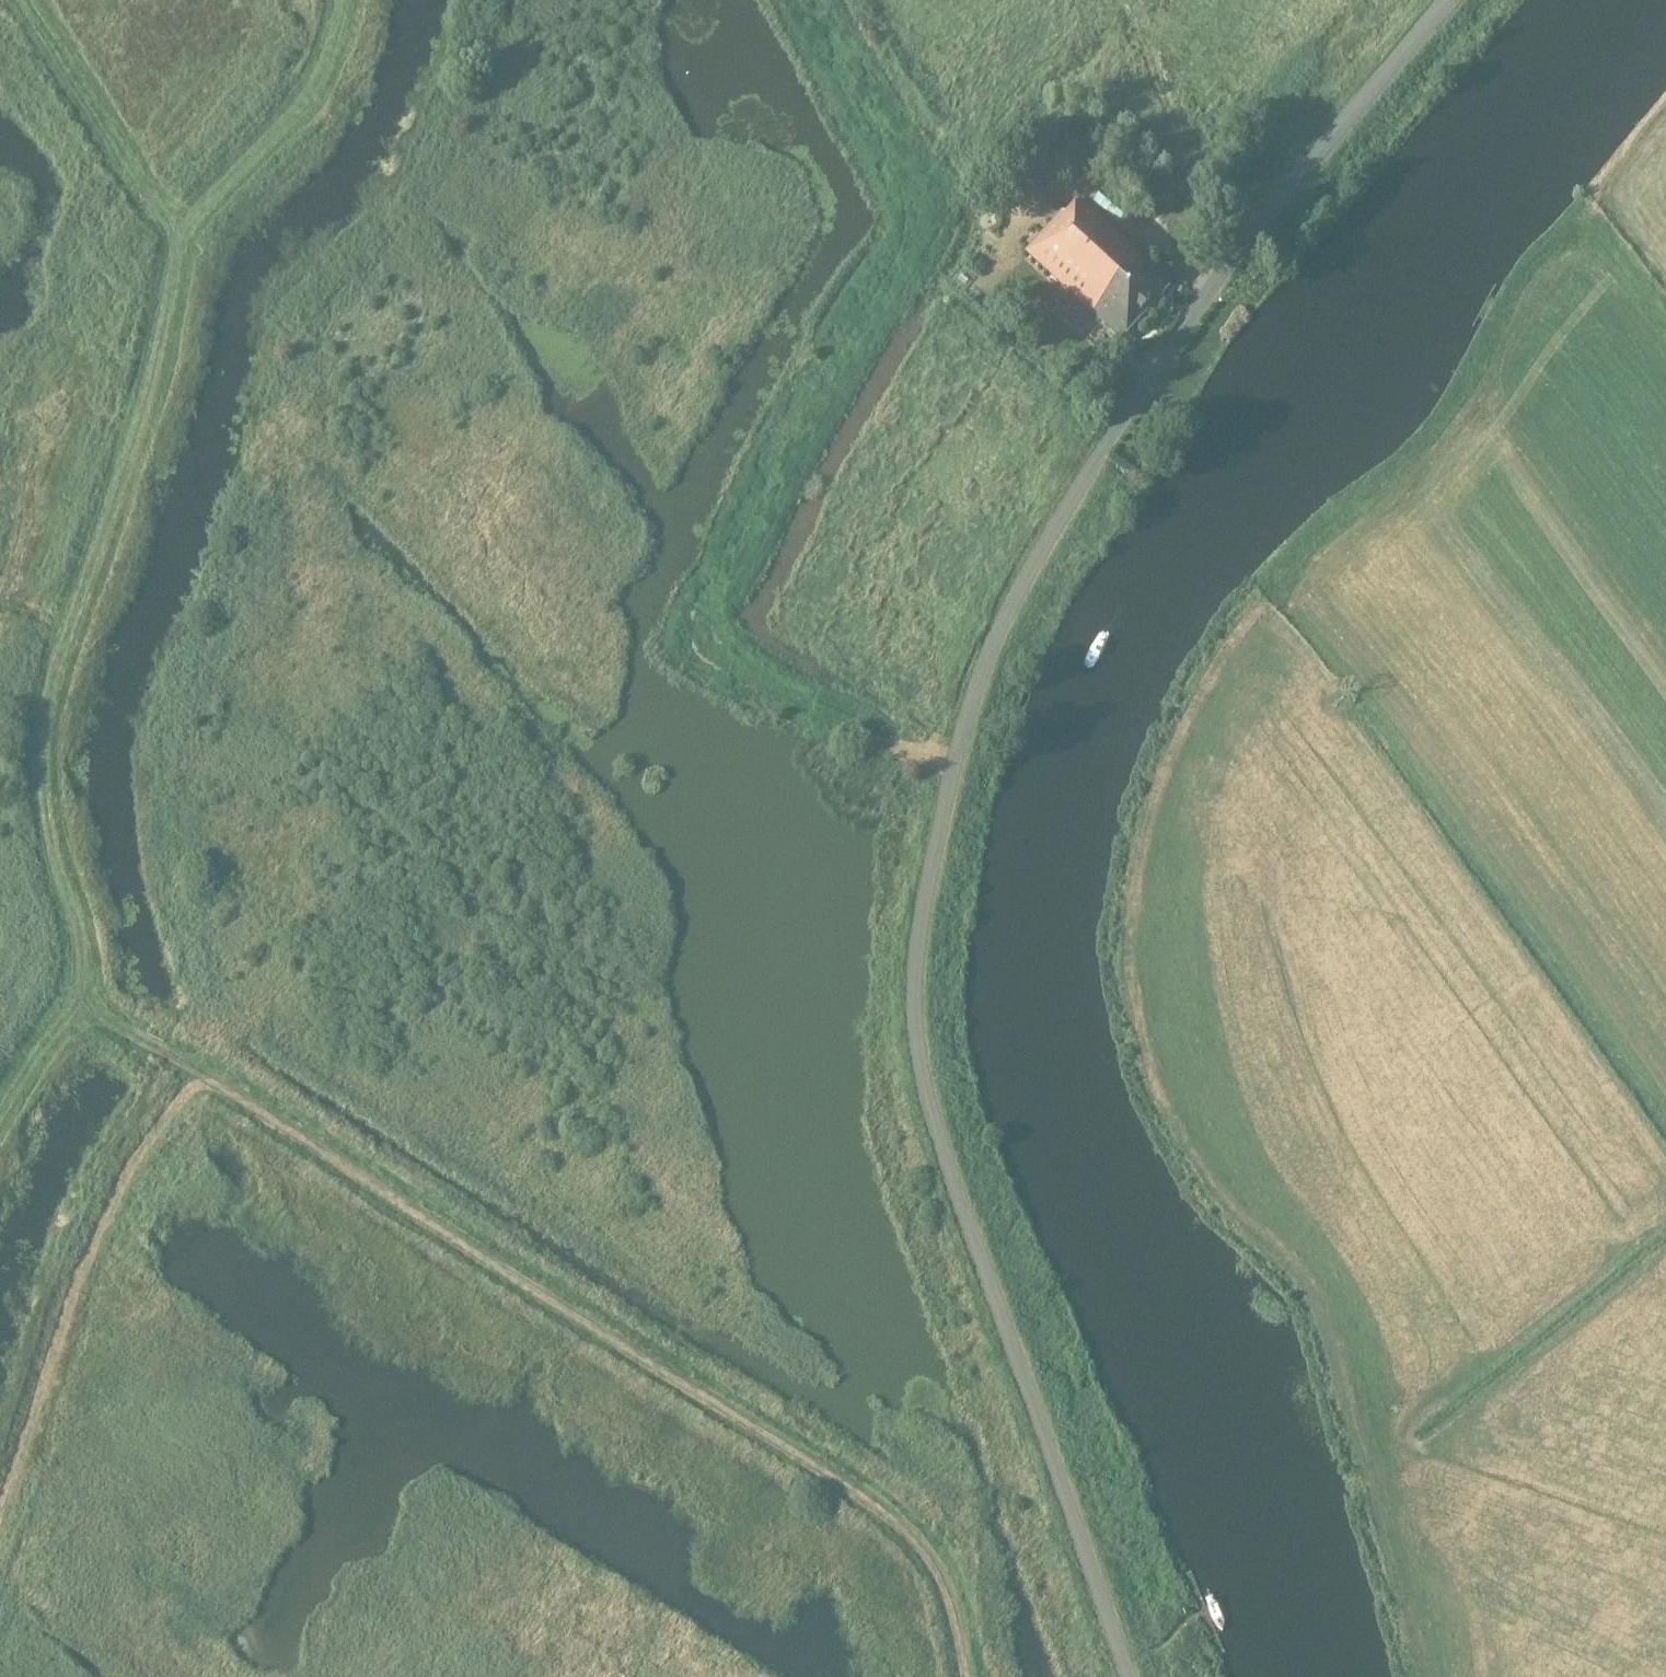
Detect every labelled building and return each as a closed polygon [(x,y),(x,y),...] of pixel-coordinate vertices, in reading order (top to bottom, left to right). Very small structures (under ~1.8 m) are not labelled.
[(1060,213),(1025,254),(1120,342),(1169,287),(1078,203),(1065,218),(1060,213)]
